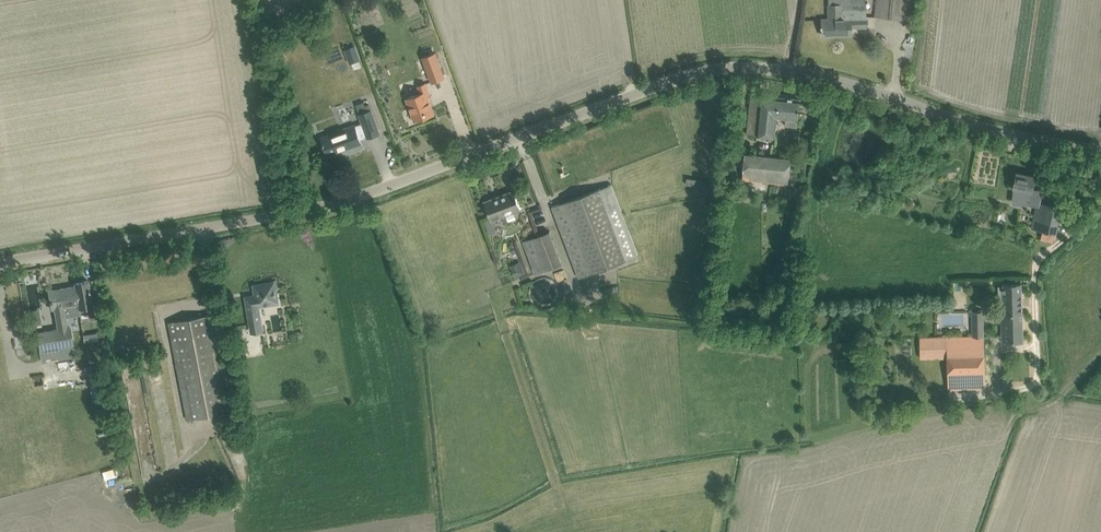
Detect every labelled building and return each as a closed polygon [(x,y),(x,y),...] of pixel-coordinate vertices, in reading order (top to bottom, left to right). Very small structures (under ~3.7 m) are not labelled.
[(876,16),(909,19),(911,0),(877,0),(876,16)] [(866,26),(866,18),(844,18),(844,4),(830,4),(830,25),(822,25),(823,35),(851,34),(851,27),(866,26)] [(355,45),(344,49),(349,64),(360,60),(355,45)] [(422,57),(432,82),(445,77),(436,52),(422,57)] [(429,94),(426,84),(419,86),(421,93),(406,98),(410,107),(413,106),(418,119),(434,113),(427,95),(429,94)] [(797,127),(800,98),(751,94),(747,134),(775,137),(777,117),(785,118),(786,126),(797,127)] [(368,137),(379,133),(369,104),(365,105),(364,101),(356,104),(360,114),(364,127),(357,130),(355,124),(339,130),(339,132),(322,138),(328,155),(346,149),(347,151),(362,146),(359,138),(367,135),(368,137)] [(745,154),(743,179),(788,183),(791,158),(745,154)] [(1042,192),(1032,190),(1035,175),(1016,172),(1013,186),(1014,187),(1014,200),(1038,202),(1039,202),(1042,192)] [(701,186),(702,179),(687,177),(686,184),(701,186)] [(611,184),(552,206),(579,278),(638,255),(611,184)] [(521,209),(514,190),(484,202),(491,220),(521,209)] [(1061,206),(1039,202),(1038,202),(1032,228),(1043,230),(1041,239),(1053,242),(1061,206)] [(550,230),(523,241),(536,274),(562,263),(550,230)] [(516,278),(526,273),(520,260),(510,265),(516,278)] [(92,306),(88,280),(74,283),(75,286),(73,286),(77,305),(78,305),(80,314),(80,315),(89,313),(90,319),(97,318),(95,305),(92,306)] [(277,299),(274,282),(254,285),(256,295),(246,297),(251,325),(261,323),(258,306),(268,304),(268,301),(277,299)] [(1023,340),(1021,283),(1001,283),(1002,341),(1023,340)] [(78,305),(77,305),(73,286),(48,290),(51,309),(54,308),(58,329),(37,332),(42,361),(75,356),(70,326),(68,327),(66,316),(80,314),(78,305)] [(985,388),(983,311),(972,312),(973,335),(920,337),(921,358),(948,357),(949,389),(985,388)] [(232,411),(213,314),(169,322),(188,420),(232,411)] [(103,331),(96,333),(97,341),(104,340),(103,331)] [(108,368),(97,370),(98,376),(109,374),(108,368)]
